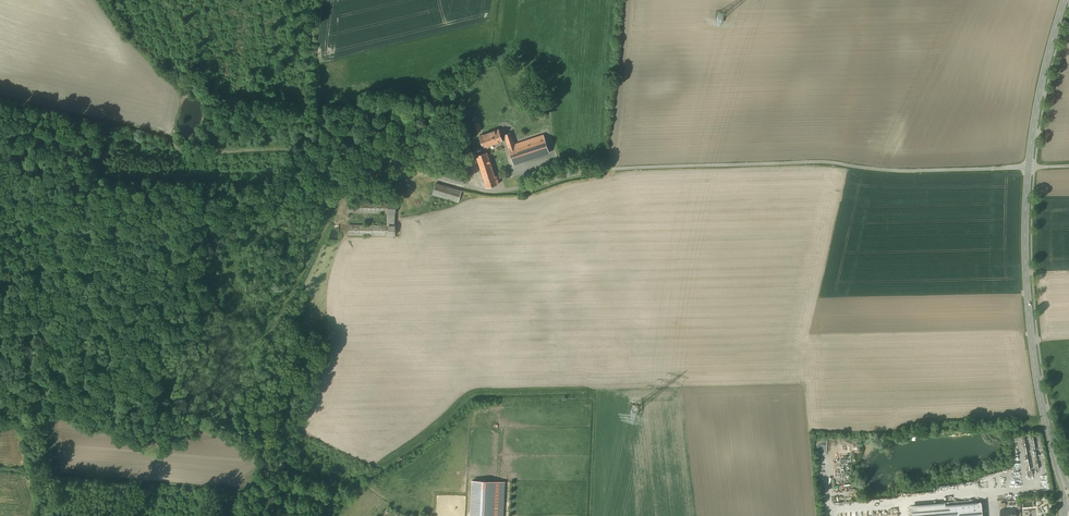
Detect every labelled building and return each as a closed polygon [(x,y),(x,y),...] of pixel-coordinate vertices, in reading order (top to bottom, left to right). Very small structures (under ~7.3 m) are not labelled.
[(567,108),(559,111),(565,128),(573,125),(567,108)] [(478,131),(484,128),(481,121),(475,123),(478,131)] [(494,129),(475,136),(479,149),(499,142),(494,129)] [(510,132),(502,135),(512,164),(547,153),(541,134),(514,143),(510,132)] [(492,177),(484,152),(474,155),(483,187),(496,183),(494,176),(492,177)] [(457,190),(432,184),(429,197),(454,202),(457,190)] [(395,199),(349,199),(349,209),(388,210),(388,222),(348,221),(348,232),(394,233),(395,199)] [(507,481),(474,480),(473,515),(506,515),(507,481)] [(909,505),(910,515),(981,515),(980,503),(943,506),(943,502),(909,505)]
